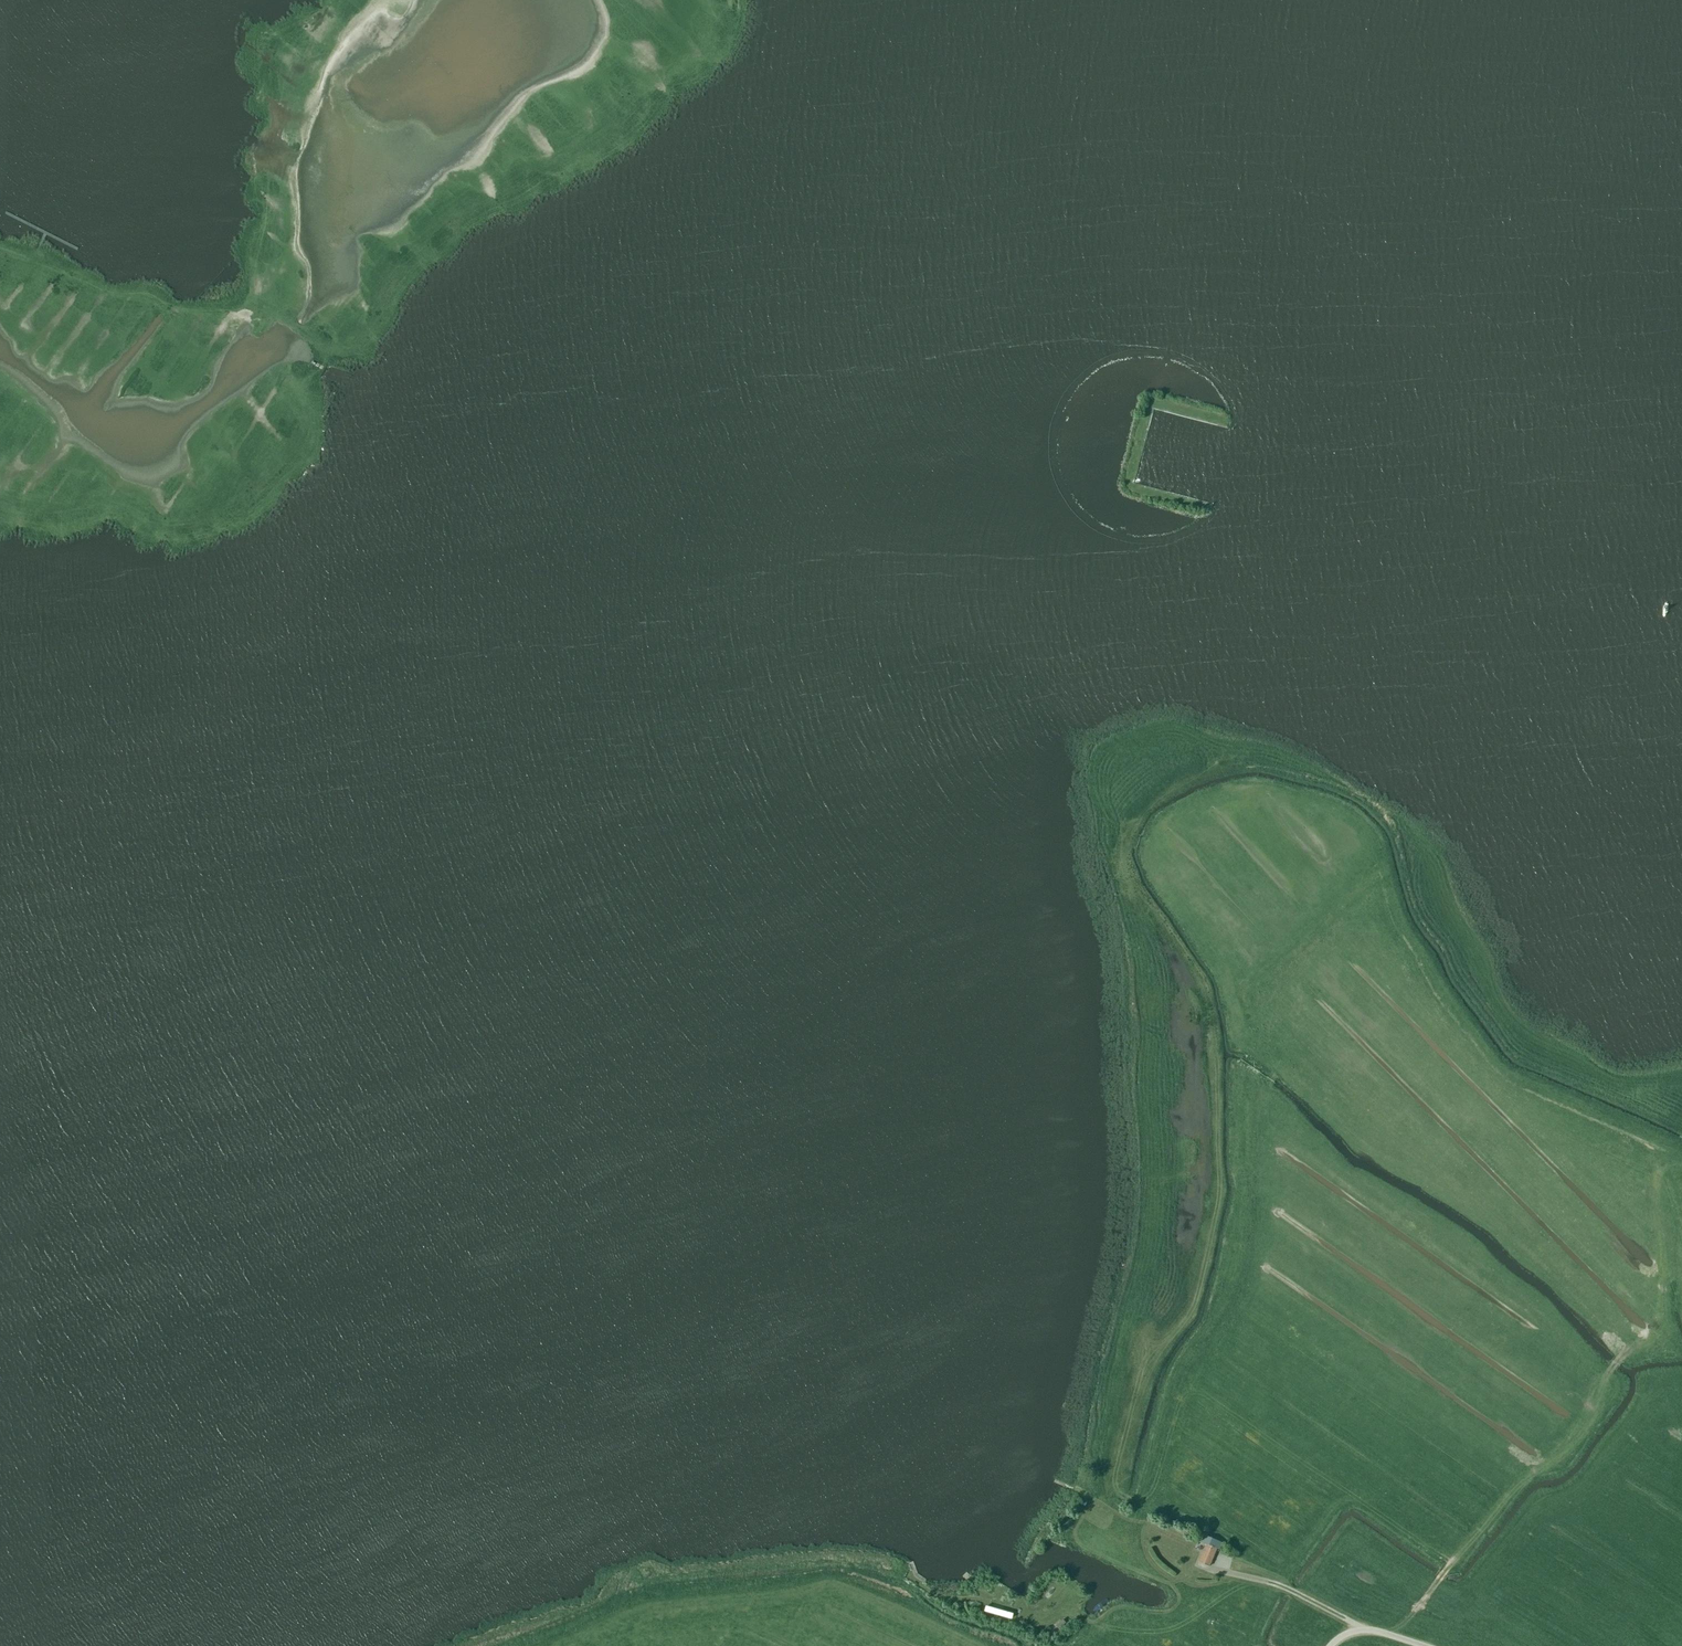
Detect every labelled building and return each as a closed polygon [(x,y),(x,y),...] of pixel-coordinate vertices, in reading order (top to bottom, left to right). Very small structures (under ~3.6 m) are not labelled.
[(1200,1533),(1197,1541),(1207,1545),(1200,1563),(1209,1566),(1216,1548),(1221,1550),(1223,1543),(1200,1533)] [(1013,1614),(986,1606),(985,1611),(1011,1619),(1013,1614)]
